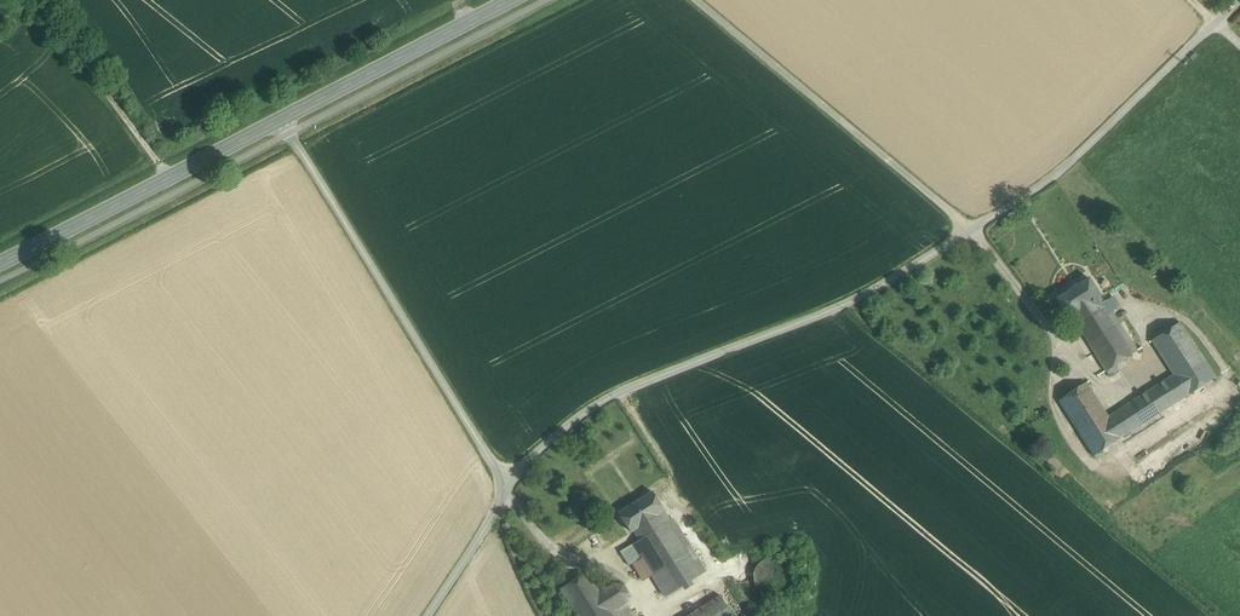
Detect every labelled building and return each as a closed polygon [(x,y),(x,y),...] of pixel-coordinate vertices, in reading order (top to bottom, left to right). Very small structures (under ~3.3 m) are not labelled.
[(1089,278),(1057,298),(1069,316),(1071,315),(1077,324),(1104,307),(1098,298),(1101,296),(1089,278)] [(1104,307),(1077,324),(1106,371),(1115,365),(1137,351),(1112,311),(1119,307),(1113,297),(1105,301),(1108,305),(1104,307)] [(1174,375),(1108,417),(1087,383),(1058,401),(1093,456),(1216,378),(1180,322),(1152,340),(1174,375)] [(1115,365),(1106,371),(1110,378),(1119,372),(1115,365)] [(653,492),(619,513),(631,532),(634,531),(662,513),(665,511),(653,492)] [(640,540),(668,522),(662,513),(634,531),(640,540)] [(668,522),(640,540),(633,544),(641,559),(642,559),(650,572),(652,575),(666,597),(706,572),(675,523),(671,526),(668,522)] [(633,544),(620,552),(629,566),(641,559),(633,544)] [(792,585),(793,577),(792,570),(787,563),(781,559),(773,558),(766,559),(759,564),(755,570),(754,578),(755,585),(760,591),(766,596),(774,597),(781,595),(788,591),(792,585)] [(650,572),(642,559),(636,563),(643,576),(650,572)] [(601,592),(600,591),(588,572),(560,589),(578,615),(616,615),(613,611),(601,592)] [(624,584),(614,583),(600,591),(601,592),(613,611),(626,603),(629,593),(624,584)] [(689,615),(734,615),(721,596),(689,615)] [(613,611),(616,615),(635,615),(626,603),(613,611)]
